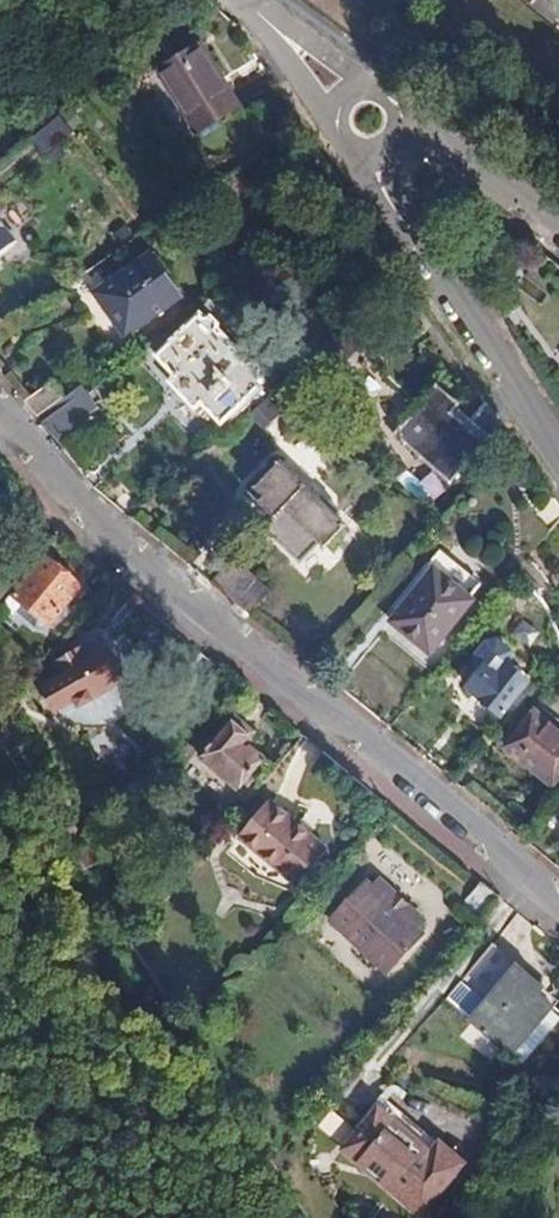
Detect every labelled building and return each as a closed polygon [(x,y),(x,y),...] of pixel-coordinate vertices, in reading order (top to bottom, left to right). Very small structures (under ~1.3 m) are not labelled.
[(389,14),(400,0),(373,0),(389,14)] [(558,25),(558,0),(530,0),(529,2),(558,25)] [(239,107),(198,47),(155,78),(197,136),(239,107)] [(43,155),(74,129),(61,113),(30,138),(43,155)] [(12,238),(0,224),(0,248),(12,238)] [(91,293),(156,248),(145,232),(79,277),(91,293)] [(124,336),(182,296),(153,253),(95,293),(124,336)] [(267,379),(205,309),(196,319),(192,314),(162,334),(168,343),(162,349),(179,369),(173,374),(198,402),(204,397),(223,419),(267,379)] [(56,441),(103,409),(83,381),(35,414),(56,441)] [(459,402),(437,382),(394,432),(450,480),(485,438),(451,411),(458,403),(459,402)] [(275,393),(253,416),(285,447),(307,424),(275,393)] [(492,432),(458,403),(451,411),(485,438),(492,432)] [(350,527),(288,458),(254,487),(277,512),(268,521),(303,559),(324,540),(329,546),(350,527)] [(45,623),(96,566),(75,549),(59,568),(44,556),(10,593),(45,623)] [(428,651),(462,607),(460,606),(467,596),(429,567),(388,620),(428,651)] [(525,620),(516,637),(535,646),(544,629),(525,620)] [(518,676),(518,674),(521,670),(509,662),(507,666),(504,664),(506,660),(506,648),(493,638),(481,639),(471,652),(470,662),(474,664),(473,665),(478,668),(464,686),(496,710),(521,678),(518,676)] [(74,649),(50,664),(57,677),(51,680),(66,705),(53,713),(58,719),(63,723),(71,727),(78,727),(86,726),(92,724),(99,719),(104,712),(107,705),(108,699),(108,695),(106,690),(120,683),(96,646),(79,656),(74,649)] [(464,686),(478,668),(473,665),(459,683),(464,686)] [(506,748),(549,782),(558,770),(558,732),(533,711),(506,748)] [(256,733),(236,716),(199,760),(236,790),(266,757),(248,741),(256,733)] [(268,796),(236,831),(288,877),(320,843),(268,796)] [(59,805),(47,813),(58,829),(70,822),(59,805)] [(85,836),(69,847),(82,868),(98,858),(85,836)] [(472,928),(498,898),(478,881),(452,912),(472,928)] [(362,883),(328,920),(385,972),(419,933),(362,883)] [(446,997),(470,1019),(519,966),(495,944),(446,997)] [(524,966),(475,1021),(518,1058),(558,1012),(558,1006),(547,995),(552,986),(524,966)] [(374,1107),(339,1147),(414,1212),(457,1163),(436,1145),(428,1153),(374,1107)]
